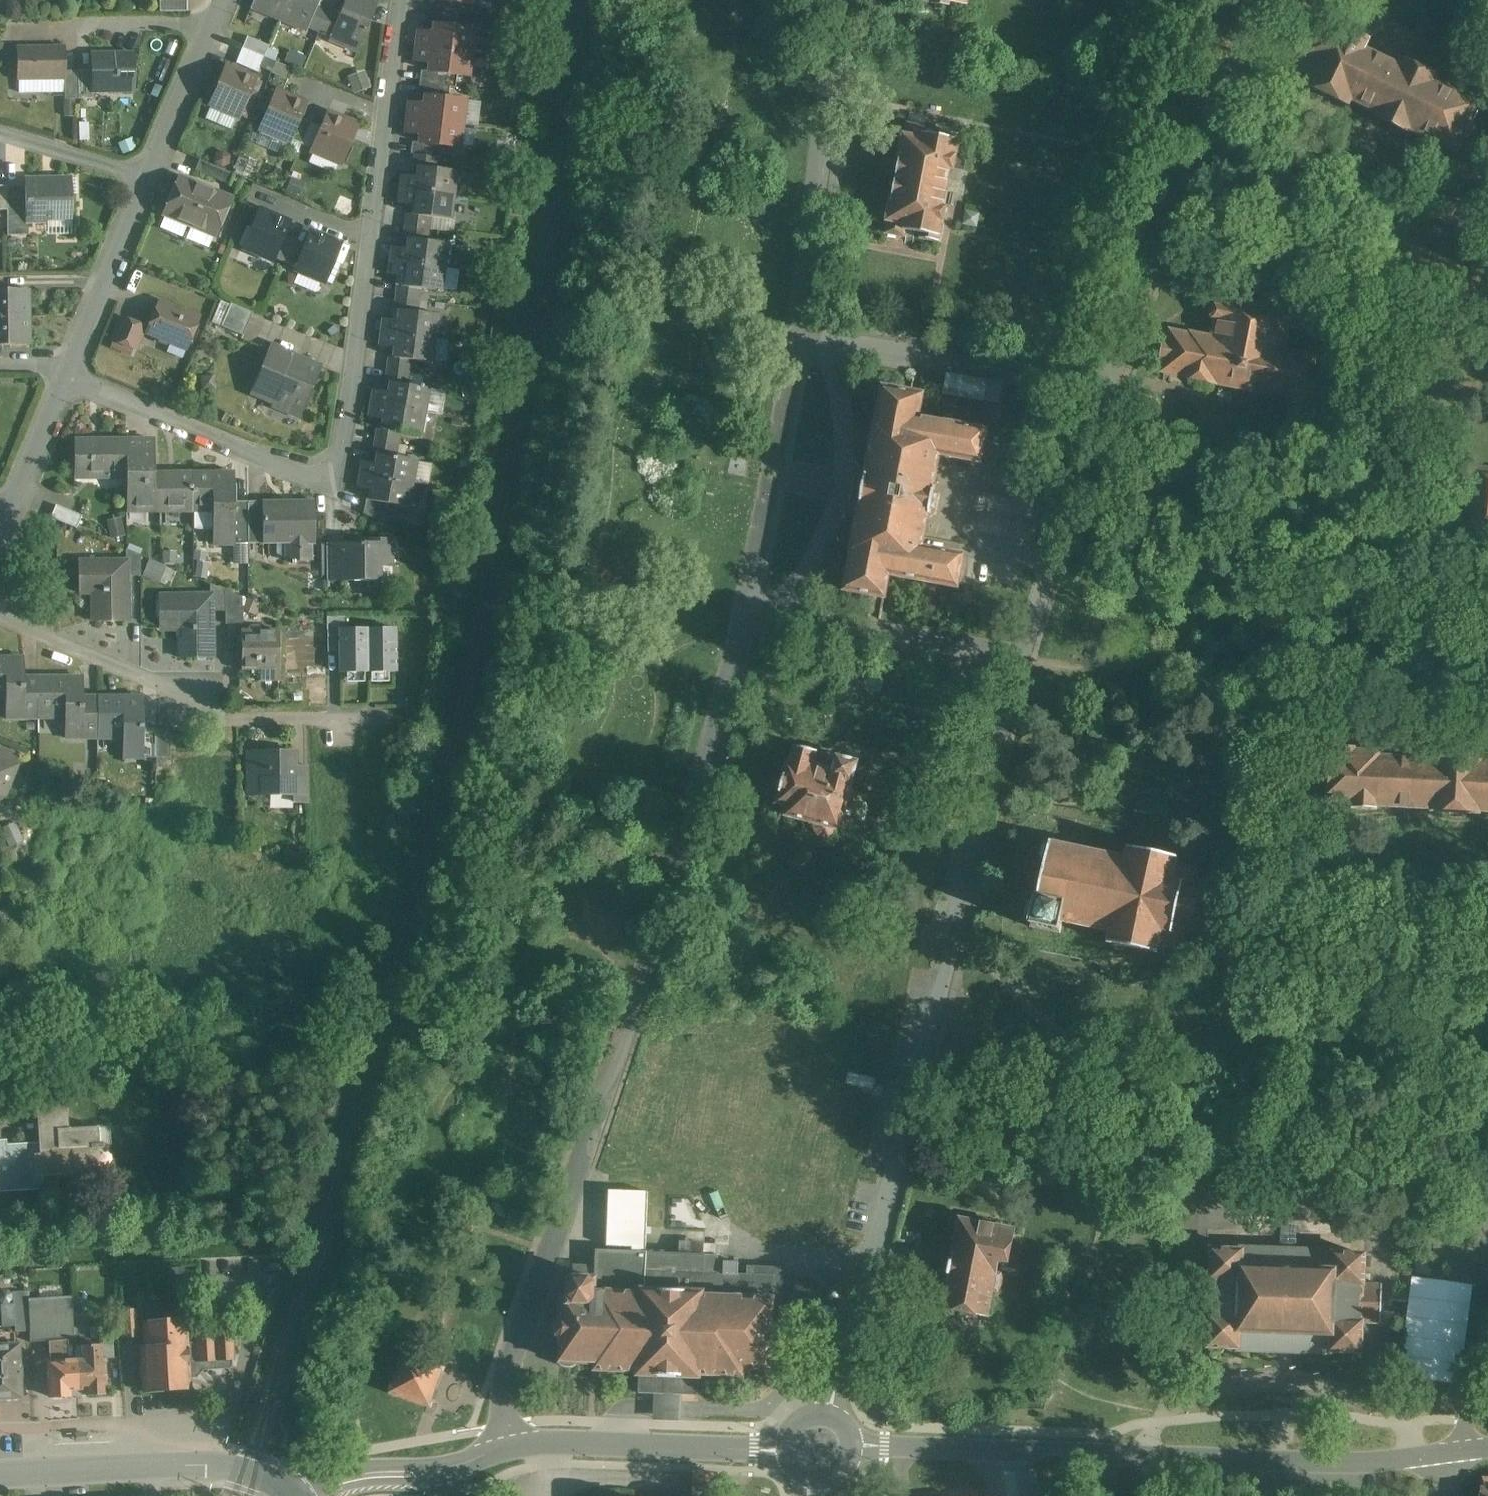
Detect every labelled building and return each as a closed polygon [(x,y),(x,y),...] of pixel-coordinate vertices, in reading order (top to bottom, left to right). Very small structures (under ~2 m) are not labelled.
[(188,0),(185,0),(159,0),(160,12),(188,12),(188,0)] [(250,7),(279,19),(287,0),(254,0),(250,7)] [(279,19),(306,30),(307,27),(316,5),(319,0),(287,0),(279,19)] [(339,15),(330,37),(329,40),(357,51),(378,0),(345,0),(339,15)] [(440,0),(431,0),(430,11),(459,15),(461,3),(440,0)] [(328,10),(316,5),(307,27),(319,32),(328,10)] [(339,15),(328,10),(319,32),(330,37),(339,15)] [(459,15),(430,11),(428,24),(437,25),(437,24),(458,27),(459,15)] [(458,27),(437,24),(437,25),(436,33),(420,31),(418,46),(474,53),(477,29),(458,27)] [(1401,67),(1360,47),(1363,41),(1349,34),(1347,37),(1337,32),(1335,36),(1313,26),(1287,82),(1344,109),(1347,104),(1378,119),(1377,122),(1406,136),(1408,131),(1452,151),(1459,137),(1464,139),(1469,127),(1465,124),(1475,101),(1429,80),(1432,74),(1404,61),(1401,67)] [(269,46),(247,37),(242,48),(264,57),(269,46)] [(64,46),(18,47),(18,80),(64,80),(65,79),(65,77),(65,70),(64,46)] [(474,53),(418,46),(416,61),(432,63),(431,72),(458,75),(471,77),(474,53)] [(264,57),(242,48),(237,60),(259,69),(264,57)] [(133,54),(91,54),(91,70),(92,92),(93,92),(134,91),(133,54)] [(275,62),(264,57),(259,69),(270,73),(275,62)] [(293,69),(275,62),(270,73),(288,81),(293,69)] [(255,79),(226,67),(210,103),(239,116),(255,79)] [(79,99),(78,70),(65,70),(65,77),(65,79),(64,80),(65,99),(79,99)] [(91,70),(78,70),(79,99),(93,99),(93,92),(92,92),(91,70)] [(458,75),(431,72),(422,70),(421,83),(451,86),(457,87),(458,75)] [(352,90),(367,88),(365,71),(350,73),(352,90)] [(451,86),(421,83),(419,95),(428,96),(449,98),(451,86)] [(305,104),(276,92),(260,128),(289,141),(290,140),(299,118),(305,104)] [(449,98),(428,96),(427,104),(411,103),(409,118),(465,124),(468,101),(449,98)] [(357,126),(327,113),(322,127),(312,149),(312,150),(341,162),(357,126)] [(929,123),(899,117),(895,136),(893,137),(891,138),(889,139),(888,143),(890,147),(893,149),(889,172),(941,183),(944,168),(947,169),(955,128),(937,124),(936,130),(928,129),(929,123)] [(310,122),(299,118),(290,140),(301,144),(310,122)] [(465,124),(409,118),(407,132),(423,134),(422,143),(443,146),(462,148),(465,124)] [(310,122),(301,144),(312,149),(322,127),(310,122)] [(422,143),(413,142),(412,154),(415,154),(439,157),(442,158),(443,146),(422,143)] [(439,157),(415,154),(414,166),(420,167),(438,169),(439,157)] [(232,174),(199,160),(194,171),(228,185),(232,174)] [(438,169),(420,167),(419,177),(403,175),(401,189),(456,196),(459,172),(438,169)] [(941,183),(889,172),(884,194),(882,194),(879,195),(878,197),(877,200),(878,203),(879,205),(882,207),(877,227),(907,233),(908,227),(915,228),(914,234),(933,238),(940,203),(937,202),(941,183)] [(205,188),(179,177),(163,214),(189,225),(205,188)] [(71,179),(25,180),(25,186),(25,222),(26,222),(72,221),(71,179)] [(25,222),(25,186),(7,186),(7,210),(8,235),(27,235),(26,222),(25,222)] [(230,199),(205,188),(189,225),(215,236),(230,199)] [(456,196),(401,189),(399,204),(416,206),(414,215),(432,218),(453,220),(456,196)] [(1097,205),(1084,203),(1082,220),(1095,222),(1097,205)] [(289,223),(259,211),(244,247),(273,260),(274,258),(283,236),(289,223)] [(414,215),(408,215),(406,226),(430,229),(432,218),(414,215)] [(430,229),(406,226),(405,238),(411,239),(429,241),(430,229)] [(340,245),(311,232),(305,246),(296,268),(295,269),(325,281),(340,245)] [(294,241),(283,236),(274,258),(285,263),(294,241)] [(429,241),(411,239),(410,249),(394,247),(392,260),(447,267),(450,244),(429,241)] [(305,246),(294,241),(285,263),(296,268),(305,246)] [(447,267),(392,260),(390,274),(407,276),(405,287),(422,289),(444,292),(447,267)] [(405,287),(398,286),(397,297),(421,300),(422,289),(405,287)] [(0,291),(0,318),(28,318),(28,290),(0,291)] [(421,300),(397,297),(395,310),(402,310),(419,312),(421,300)] [(1239,302),(1217,298),(1215,310),(1210,309),(1208,321),(1213,321),(1209,342),(1185,338),(1183,345),(1162,341),(1161,347),(1158,346),(1154,367),(1157,367),(1156,376),(1177,379),(1176,383),(1211,390),(1212,386),(1238,391),(1258,394),(1257,398),(1290,404),(1291,400),(1314,404),(1322,362),(1303,359),(1301,361),(1280,357),(1289,310),(1268,307),(1265,322),(1237,318),(1239,302)] [(221,302),(212,323),(221,326),(229,306),(221,302)] [(181,312),(159,303),(147,332),(159,337),(161,341),(166,344),(171,342),(186,348),(198,319),(195,313),(186,310),(181,312)] [(253,313),(231,303),(229,306),(221,326),(243,336),(253,313)] [(419,312),(402,310),(400,321),(384,319),(383,332),(438,339),(441,315),(419,312)] [(28,318),(0,318),(0,346),(1,346),(29,346),(28,318)] [(144,327),(122,318),(113,341),(135,350),(144,327)] [(438,339),(383,332),(381,347),(397,349),(396,358),(413,360),(435,363),(438,339)] [(322,366),(293,355),(292,357),(290,356),(288,352),(277,347),(273,349),(267,362),(269,366),(264,379),(260,380),(256,389),(259,396),(267,399),(273,397),(275,397),(272,406),(289,413),(291,408),(303,412),(322,366)] [(396,358),(390,357),(388,369),(411,372),(413,360),(396,358)] [(411,372),(388,369),(387,381),(393,382),(410,385),(411,372)] [(945,396),(988,397),(989,376),(946,375),(945,396)] [(410,385),(393,382),(391,392),(375,390),(373,403),(428,413),(432,389),(410,385)] [(922,396),(884,389),(868,471),(854,475),(853,485),(852,496),(862,504),(845,587),(886,595),(889,579),(955,590),(958,576),(962,556),(923,547),(928,517),(941,504),(935,488),(941,455),(981,463),(984,447),(987,433),(918,420),(922,396)] [(428,413),(373,403),(370,417),(386,420),(385,430),(402,433),(424,437),(428,413)] [(385,430),(378,429),(376,440),(400,444),(402,433),(385,430)] [(400,444),(376,440),(374,452),(381,454),(398,456),(400,444)] [(125,442),(73,442),(74,474),(126,474),(125,442)] [(153,442),(125,442),(126,511),(146,511),(146,507),(147,475),(154,475),(153,442)] [(398,456),(381,454),(379,464),(362,461),(360,474),(415,484),(419,460),(398,456)] [(1474,471),(1469,532),(1487,533),(1487,472),(1474,471)] [(415,484),(360,474),(358,488),(374,490),(372,500),(389,503),(411,507),(415,484)] [(154,475),(147,475),(146,507),(192,507),(191,475),(154,475)] [(233,505),(233,475),(191,475),(192,507),(211,507),(211,545),(233,544),(233,505)] [(372,500),(366,499),(363,514),(385,523),(389,503),(372,500)] [(314,503),(261,504),(262,544),(286,544),(286,561),(310,561),(310,543),(314,543),(314,503)] [(248,504),(233,505),(233,544),(248,544),(248,504)] [(261,504),(248,504),(248,544),(262,544),(261,504)] [(81,517),(56,507),(51,519),(76,529),(81,517)] [(370,539),(370,543),(342,544),(342,545),(326,545),(326,581),(380,581),(380,591),(384,591),(390,585),(390,567),(392,567),(392,555),(398,552),(392,539),(370,539)] [(140,555),(125,549),(125,562),(126,577),(140,576),(140,555)] [(125,562),(78,563),(78,583),(92,583),(93,622),(126,622),(126,577),(125,562)] [(224,590),(209,584),(210,596),(210,611),(224,611),(224,590)] [(241,597),(224,590),(224,611),(225,624),(242,624),(241,597)] [(210,596),(159,597),(159,629),(179,629),(179,658),(211,658),(210,611),(210,596)] [(339,629),(344,629),(344,617),(326,617),(327,652),(339,652),(339,629)] [(260,629),(257,626),(250,627),(247,629),(247,630),(241,631),(241,670),(277,670),(276,630),(260,630),(260,629)] [(395,628),(367,629),(367,673),(395,672),(395,628)] [(344,629),(339,629),(339,652),(339,673),(367,673),(367,629),(344,629)] [(0,659),(0,693),(5,693),(5,718),(38,718),(38,712),(38,690),(37,690),(37,678),(24,678),(23,659),(0,659)] [(82,678),(37,678),(37,690),(38,690),(38,712),(64,712),(64,738),(83,738),(83,710),(96,710),(96,698),(82,698),(82,678)] [(141,698),(96,698),(96,710),(97,710),(97,732),(123,732),(123,758),(141,758),(141,734),(141,698)] [(155,734),(141,734),(141,758),(156,758),(155,734)] [(169,734),(155,734),(156,758),(169,758),(169,734)] [(817,747),(815,754),(794,748),(790,763),(786,764),(784,766),(782,769),(782,772),(783,775),(785,778),(781,795),(792,798),(787,815),(815,823),(812,835),(831,840),(835,828),(840,830),(856,766),(838,761),(840,754),(836,753),(817,747)] [(1378,761),(1378,754),(1351,753),(1351,749),(1336,748),(1336,758),(1327,758),(1325,804),(1348,805),(1347,811),(1374,813),(1374,806),(1429,809),(1429,815),(1473,816),(1473,811),(1487,812),(1487,765),(1466,764),(1466,755),(1443,754),(1442,763),(1378,761)] [(294,752),(247,752),(248,796),(268,796),(268,794),(292,794),(294,794),(294,767),(294,752)] [(0,759),(0,786),(7,789),(16,766),(0,759)] [(308,803),(308,767),(294,767),(294,794),(292,794),(293,803),(308,803)] [(1173,860),(1122,851),(1121,860),(1050,848),(1050,844),(1046,843),(1045,847),(1038,845),(1035,860),(1041,867),(1033,902),(1029,902),(1023,931),(1056,938),(1058,928),(1104,938),(1102,948),(1153,957),(1153,950),(1180,953),(1185,933),(1198,923),(1201,909),(1194,891),(1197,875),(1194,872),(1172,868),(1173,860)] [(0,912),(0,918),(3,932),(26,927),(22,907),(0,912)] [(0,1146),(0,1192),(43,1189),(42,1171),(99,1167),(99,1166),(95,1166),(94,1148),(103,1148),(103,1145),(98,1145),(97,1127),(65,1130),(64,1104),(40,1105),(42,1144),(0,1146)] [(649,1192),(610,1190),(607,1246),(636,1248),(636,1251),(646,1252),(649,1192)] [(678,1214),(650,1212),(649,1224),(677,1226),(678,1214)] [(1013,1233),(966,1223),(963,1237),(951,1235),(944,1266),(992,1277),(993,1262),(1006,1265),(1013,1233)] [(636,1251),(597,1250),(596,1276),(598,1276),(598,1291),(658,1290),(658,1280),(686,1280),(686,1293),(705,1293),(705,1300),(769,1301),(774,1301),(775,1277),(705,1274),(706,1254),(646,1252),(636,1251)] [(1334,1252),(1237,1250),(1237,1254),(1207,1253),(1207,1285),(1209,1285),(1208,1319),(1206,1319),(1206,1349),(1236,1349),(1236,1352),(1281,1353),(1329,1354),(1329,1350),(1361,1351),(1362,1322),(1377,1322),(1378,1286),(1362,1286),(1363,1255),(1334,1255),(1334,1252)] [(992,1277),(944,1266),(940,1286),(953,1289),(948,1310),(981,1318),(984,1297),(989,1295),(996,1289),(992,1277)] [(686,1293),(686,1280),(658,1280),(658,1290),(598,1291),(598,1276),(596,1276),(570,1277),(571,1296),(564,1296),(565,1315),(561,1322),(555,1323),(555,1337),(562,1343),(561,1370),(577,1370),(577,1365),(596,1365),(596,1374),(634,1374),(634,1379),(653,1379),(653,1394),(684,1394),(683,1382),(746,1382),(746,1375),(769,1375),(769,1364),(775,1364),(775,1355),(769,1355),(769,1301),(705,1300),(705,1293),(686,1293)] [(27,1292),(13,1293),(13,1305),(14,1327),(15,1332),(29,1331),(27,1300),(27,1292)] [(71,1298),(27,1300),(29,1331),(30,1343),(52,1341),(67,1340),(68,1349),(74,1349),(74,1338),(73,1338),(71,1298)] [(13,1305),(0,1306),(1,1327),(14,1327),(13,1305)] [(184,1321),(143,1324),(145,1348),(139,1348),(141,1372),(142,1372),(144,1391),(188,1388),(185,1344),(184,1321)] [(99,1345),(89,1346),(89,1339),(92,1339),(91,1327),(73,1329),(74,1338),(74,1349),(82,1348),(82,1360),(75,1361),(77,1389),(86,1389),(86,1395),(105,1394),(103,1359),(100,1359),(99,1345)] [(232,1335),(195,1337),(195,1343),(185,1344),(187,1376),(194,1375),(202,1366),(203,1367),(209,1367),(216,1361),(233,1360),(232,1335)] [(67,1340),(52,1341),(52,1347),(48,1348),(49,1362),(47,1362),(49,1397),(68,1396),(68,1390),(77,1389),(75,1361),(68,1361),(68,1349),(67,1340)] [(0,1346),(0,1392),(3,1392),(3,1400),(21,1399),(18,1345),(0,1346)] [(392,1399),(429,1413),(442,1376),(405,1363),(392,1399)] [(715,1489),(709,1489),(709,1484),(697,1484),(697,1490),(692,1490),(692,1495),(715,1495),(715,1489)]
